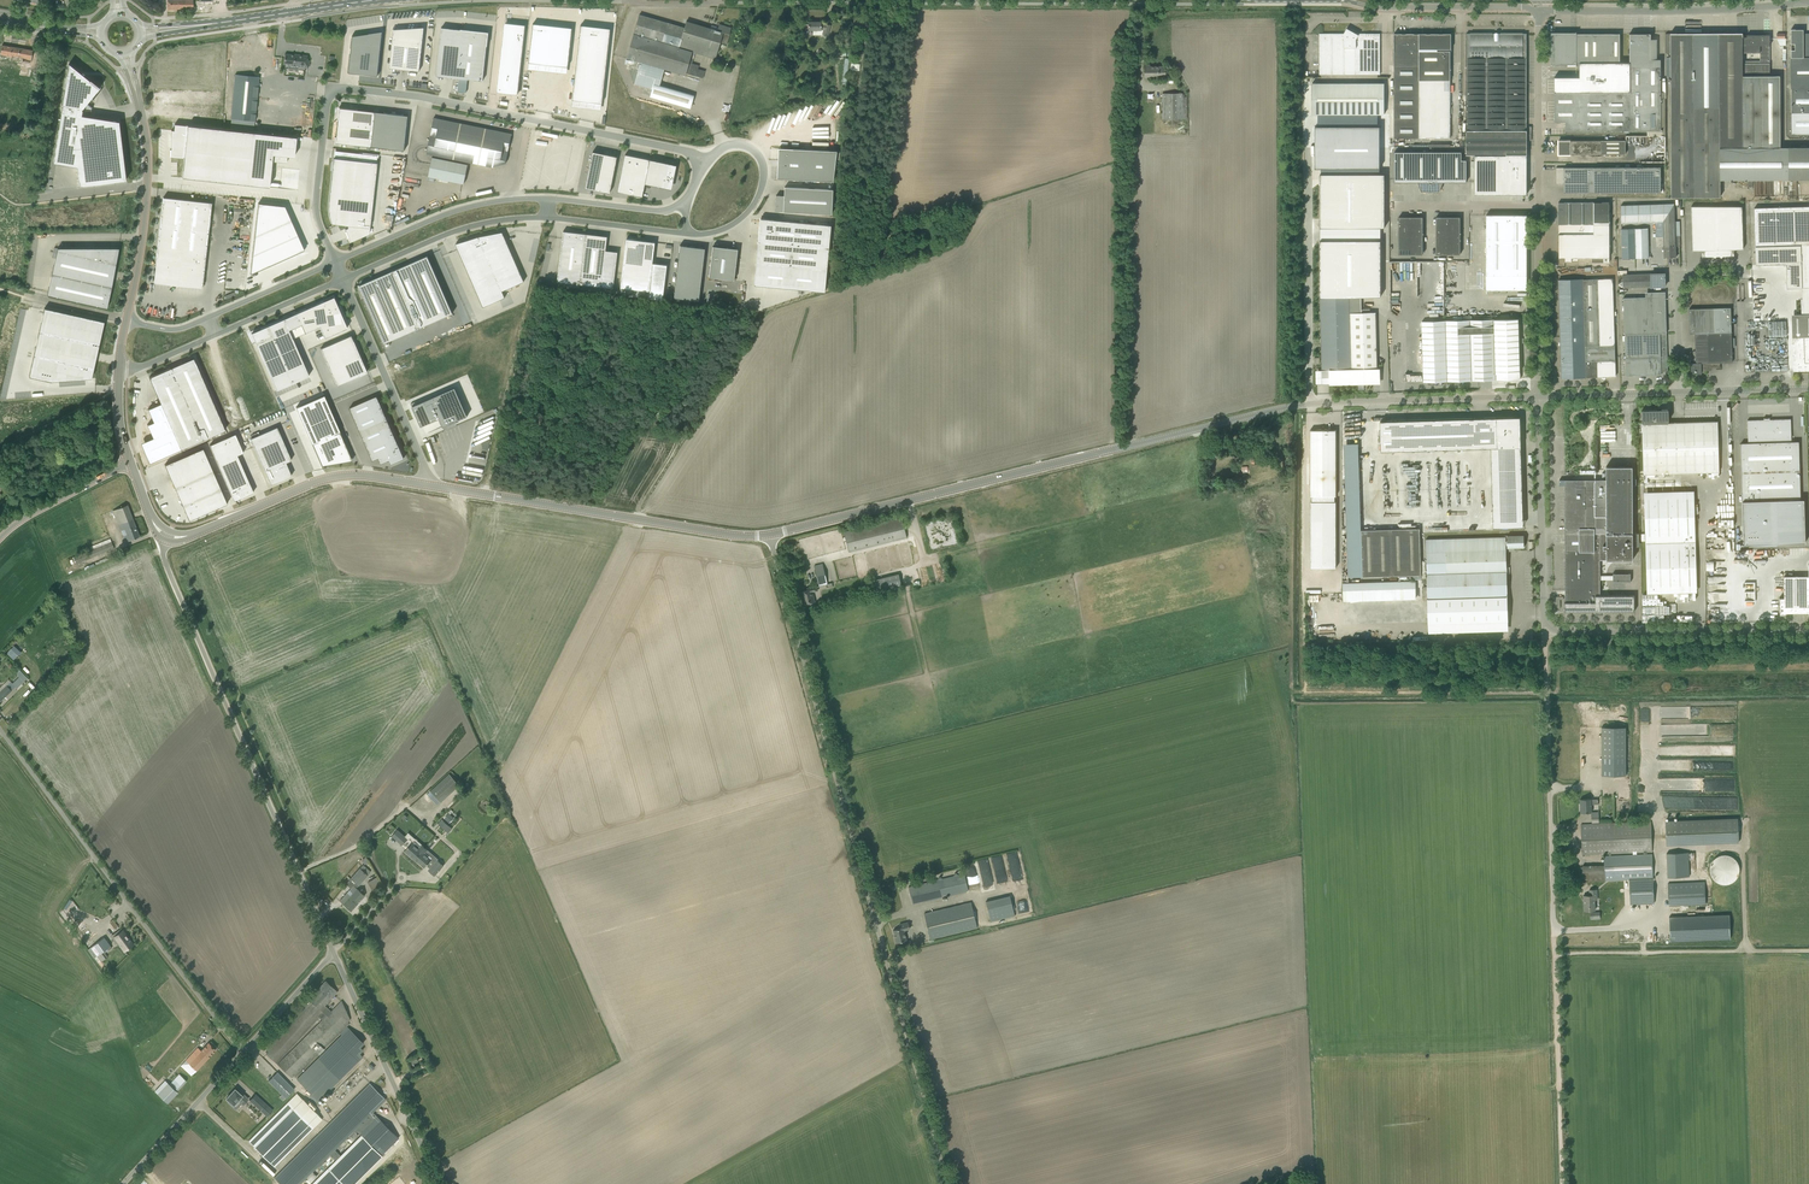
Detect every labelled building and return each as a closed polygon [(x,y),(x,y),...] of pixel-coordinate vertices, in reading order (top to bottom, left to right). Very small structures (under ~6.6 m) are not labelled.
[(192,0),(167,0),(167,4),(167,10),(193,10),(192,0)] [(637,20),(626,58),(641,62),(635,84),(652,89),(650,96),(690,108),(694,95),(659,85),(664,70),(685,76),(686,73),(703,78),(705,71),(698,69),(699,66),(692,63),(693,59),(690,59),(692,51),(716,58),(721,43),(727,44),(729,38),(730,32),(731,28),(719,24),(718,27),(711,25),(710,28),(686,21),(684,28),(639,15),(637,20)] [(503,22),(496,92),(498,92),(498,91),(516,93),(517,85),(518,85),(525,25),(503,22)] [(823,30),(822,34),(828,35),(830,25),(825,24),(821,24),(821,22),(809,22),(808,30),(823,30)] [(533,24),(528,62),(568,67),(572,28),(570,28),(545,25),(533,24)] [(424,27),(416,28),(416,29),(401,30),(401,32),(398,32),(398,30),(393,30),(389,68),(419,71),(424,27)] [(435,76),(482,81),(488,33),(441,27),(435,76)] [(1803,33),(1803,29),(1791,29),(1791,135),(1808,134),(1808,33),(1803,33)] [(351,39),(347,73),(377,76),(382,31),(371,33),(351,36),(351,39)] [(581,31),(573,106),(603,109),(611,34),(581,31)] [(1580,63),(1580,77),(1554,77),(1554,92),(1580,92),(1629,92),(1629,63),(1620,63),(1620,34),(1576,34),(1576,32),(1577,32),(1572,32),(1572,34),(1554,34),(1554,63),(1580,63)] [(1450,138),(1450,81),(1450,49),(1451,49),(1451,33),(1443,33),(1443,34),(1439,34),(1439,33),(1431,33),(1431,34),(1426,34),(1426,33),(1418,33),(1418,34),(1414,34),(1414,33),(1406,33),(1406,34),(1402,34),(1402,33),(1394,33),(1394,51),(1394,138),(1450,138)] [(1780,76),(1742,76),(1742,72),(1763,72),(1769,72),(1769,73),(1770,73),(1769,35),(1769,36),(1747,36),(1747,35),(1746,35),(1746,37),(1742,37),(1742,33),(1670,33),(1670,34),(1665,34),(1665,53),(1670,53),(1671,198),(1720,197),(1720,180),(1789,179),(1808,179),(1808,148),(1789,148),(1780,148),(1780,76)] [(1319,34),(1319,76),(1380,76),(1380,34),(1319,34)] [(1465,67),(1465,69),(1466,69),(1466,155),(1474,155),(1526,155),(1526,34),(1466,34),(1466,67),(1465,67)] [(1630,92),(1630,131),(1660,131),(1660,59),(1649,59),(1650,34),(1629,34),(1629,92),(1630,92)] [(9,59),(30,62),(32,50),(1,45),(0,54),(10,56),(9,59)] [(294,54),(294,55),(284,54),(283,64),(298,66),(298,67),(308,68),(309,60),(307,60),(307,55),(294,54)] [(61,113),(52,163),(63,165),(76,167),(78,186),(126,181),(118,122),(81,115),(81,114),(90,115),(91,108),(92,108),(86,103),(88,101),(89,101),(91,98),(99,88),(91,81),(90,80),(89,81),(83,76),(84,74),(82,72),(81,73),(81,74),(68,64),(61,113)] [(1144,65),(1144,71),(1144,77),(1164,77),(1164,66),(1149,67),(1149,65),(1144,65)] [(255,121),(259,77),(235,75),(231,119),(255,121)] [(1377,83),(1312,83),(1312,114),(1320,114),(1378,114),(1384,114),(1384,83),(1377,83)] [(1554,122),(1565,122),(1565,121),(1580,121),(1580,92),(1554,92),(1554,122)] [(1565,131),(1630,131),(1630,92),(1629,92),(1580,92),(1580,121),(1565,121),(1565,122),(1565,131)] [(1162,93),(1163,120),(1183,120),(1182,93),(1162,93)] [(338,108),(335,137),(341,138),(340,144),(404,151),(408,115),(338,108)] [(426,154),(492,168),(505,164),(511,133),(433,118),(426,154)] [(172,130),(172,156),(185,158),(183,177),(270,187),(272,161),(287,163),(288,156),(294,157),(297,137),(175,124),(174,130),(172,130)] [(1320,126),(1316,126),(1316,169),(1329,169),(1380,168),(1380,139),(1380,126),(1378,126),(1320,126)] [(1625,155),(1625,140),(1559,141),(1559,155),(1601,155),(1625,155)] [(777,166),(777,178),(833,181),(837,151),(793,149),(778,148),(778,160),(777,166)] [(617,157),(592,152),(585,188),(609,193),(617,157)] [(1394,152),(1394,182),(1418,182),(1421,191),(1440,191),(1443,182),(1466,182),(1466,160),(1461,160),(1461,152),(1394,152)] [(622,179),(620,192),(642,197),(645,184),(650,160),(625,154),(620,179),(622,179)] [(1527,195),(1527,162),(1520,162),(1520,156),(1527,156),(1527,155),(1526,155),(1474,155),(1474,195),(1475,195),(1510,195),(1527,195)] [(428,177),(463,184),(467,165),(432,157),(428,177)] [(328,201),(328,208),(328,216),(331,223),(347,225),(347,228),(345,229),(350,242),(368,234),(376,163),(333,158),(328,201)] [(650,160),(645,184),(665,188),(666,183),(672,184),(672,183),(676,165),(650,159),(650,160)] [(1660,193),(1660,168),(1556,168),(1556,184),(1564,184),(1564,193),(1660,193)] [(1385,172),(1320,172),(1320,228),(1385,228),(1385,172)] [(784,187),(784,195),(776,195),(775,211),(831,214),(833,189),(784,187)] [(157,251),(156,259),(159,259),(156,281),(171,283),(171,285),(177,285),(177,286),(202,288),(206,254),(211,203),(163,197),(157,251)] [(1601,198),(1601,202),(1610,201),(1610,209),(1615,209),(1615,198),(1601,198)] [(1558,215),(1558,229),(1609,229),(1609,202),(1558,202),(1558,214),(1558,215)] [(258,203),(250,274),(297,253),(297,255),(303,252),(283,206),(258,203)] [(1621,205),(1621,223),(1655,222),(1656,237),(1663,237),(1664,258),(1667,258),(1676,257),(1675,247),(1680,246),(1679,221),(1674,221),(1674,204),(1621,205)] [(1742,207),(1691,206),(1692,251),(1702,250),(1702,257),(1713,256),(1713,257),(1714,257),(1715,258),(1716,256),(1719,256),(1721,258),(1722,257),(1723,256),(1734,256),(1734,250),(1743,249),(1742,207)] [(1754,208),(1755,223),(1756,265),(1786,264),(1786,288),(1801,288),(1802,288),(1808,288),(1808,206),(1760,208),(1754,208)] [(1529,217),(1528,217),(1528,215),(1527,215),(1527,211),(1518,211),(1518,215),(1486,215),(1486,290),(1527,290),(1527,222),(1528,222),(1528,220),(1529,220),(1529,217)] [(1399,254),(1423,254),(1423,217),(1399,217),(1399,254)] [(1436,254),(1460,254),(1460,217),(1436,217),(1436,254)] [(760,219),(754,285),(825,291),(831,225),(760,219)] [(1621,229),(1622,253),(1622,259),(1648,258),(1648,228),(1621,229)] [(1609,229),(1558,229),(1559,258),(1565,258),(1565,262),(1571,262),(1571,258),(1591,258),(1591,263),(1609,263),(1609,252),(1609,229)] [(562,230),(556,280),(600,286),(612,287),(617,251),(605,249),(606,235),(586,233),(562,230)] [(481,236),(478,237),(502,291),(524,282),(502,232),(499,232),(496,233),(493,233),(490,234),(487,235),(484,235),(481,236)] [(32,234),(29,252),(40,254),(43,235),(32,234)] [(458,243),(455,244),(483,307),(504,297),(502,291),(478,237),(475,237),(472,238),(469,239),(466,240),(463,241),(460,242),(458,243)] [(626,239),(620,288),(648,291),(648,298),(662,300),(667,265),(652,263),(655,242),(626,239)] [(1365,381),(1380,380),(1379,365),(1377,366),(1375,312),(1362,313),(1361,297),(1381,296),(1381,240),(1320,240),(1320,298),(1322,370),(1330,370),(1330,384),(1365,384),(1365,381)] [(680,245),(673,298),(699,301),(705,248),(680,245)] [(713,246),(709,277),(734,280),(738,249),(713,246)] [(57,248),(47,295),(107,308),(112,279),(114,271),(119,248),(57,248)] [(376,278),(359,285),(384,343),(418,328),(452,313),(427,256),(393,271),(392,271),(395,277),(379,284),(376,278)] [(1622,275),(1623,288),(1665,287),(1664,273),(1622,275)] [(1586,377),(1616,376),(1612,279),(1558,280),(1561,378),(1586,377)] [(1767,294),(1757,294),(1757,317),(1768,316),(1767,294)] [(323,301),(296,313),(304,333),(319,327),(324,338),(347,328),(337,307),(333,297),(324,302),(323,301)] [(1661,372),(1668,372),(1665,297),(1623,298),(1626,376),(1661,375),(1661,372)] [(1802,299),(1802,314),(1798,314),(1791,323),(1793,371),(1808,370),(1808,299),(1802,299)] [(44,308),(28,376),(50,381),(91,378),(104,321),(44,308)] [(1693,351),(1693,363),(1691,363),(1691,374),(1701,374),(1701,371),(1708,371),(1708,368),(1720,368),(1720,363),(1732,362),(1731,308),(1689,309),(1690,334),(1695,333),(1695,351),(1693,351)] [(295,313),(250,333),(276,390),(309,376),(292,338),(304,333),(295,313)] [(1422,322),(1423,376),(1423,382),(1520,379),(1518,319),(1422,322)] [(350,335),(320,348),(336,385),(366,372),(350,335)] [(158,373),(149,377),(177,443),(180,449),(202,440),(225,430),(193,358),(166,370),(158,373)] [(414,405),(411,406),(414,412),(420,426),(438,418),(442,427),(467,416),(454,387),(414,405)] [(324,395),(295,407),(312,444),(317,442),(327,464),(348,455),(339,432),(340,432),(324,395)] [(376,395),(349,407),(355,421),(360,434),(366,447),(372,460),(378,458),(380,464),(389,460),(391,464),(402,459),(404,458),(403,457),(394,435),(388,422),(382,409),(376,395)] [(1641,410),(1642,422),(1643,422),(1643,423),(1642,423),(1644,474),(1719,472),(1717,421),(1668,423),(1668,421),(1668,409),(1641,410)] [(1496,418),(1380,421),(1381,451),(1521,447),(1520,432),(1521,432),(1521,430),(1520,430),(1520,428),(1521,428),(1521,427),(1520,427),(1520,422),(1520,421),(1520,418),(1520,416),(1519,417),(1515,417),(1513,417),(1496,418)] [(1748,443),(1741,443),(1742,501),(1744,544),(1805,543),(1804,499),(1800,499),(1799,442),(1791,442),(1791,419),(1770,420),(1769,418),(1764,418),(1763,418),(1763,420),(1747,420),(1748,443)] [(1600,424),(1601,437),(1616,437),(1616,424),(1600,424)] [(277,427),(250,438),(270,485),(291,476),(285,462),(291,460),(277,427)] [(1312,496),(1312,499),(1335,499),(1335,496),(1336,496),(1336,430),(1326,430),(1323,427),(1320,430),(1319,430),(1310,430),(1310,496),(1312,496)] [(235,434),(209,445),(220,469),(227,486),(234,500),(234,501),(240,498),(241,498),(241,497),(246,495),(247,495),(253,492),(237,455),(243,452),(235,434)] [(1421,529),(1362,532),(1358,443),(1342,444),(1348,579),(1423,575),(1421,529)] [(203,448),(165,465),(175,488),(213,472),(203,448)] [(473,453),(473,459),(489,459),(489,448),(481,448),(481,451),(484,451),(484,453),(473,453)] [(1565,533),(1565,602),(1564,602),(1564,611),(1597,611),(1597,614),(1602,614),(1602,611),(1634,611),(1634,596),(1600,596),(1600,576),(1600,561),(1600,560),(1607,560),(1632,560),(1632,466),(1606,467),(1606,480),(1559,480),(1559,485),(1565,485),(1565,529),(1567,529),(1567,533),(1565,533)] [(213,472),(175,488),(182,505),(221,489),(213,472)] [(221,489),(182,505),(189,520),(227,503),(221,489)] [(1683,541),(1682,492),(1644,493),(1645,537),(1645,542),(1683,541)] [(1335,499),(1312,499),(1312,502),(1311,502),(1311,568),(1336,568),(1336,502),(1335,502),(1335,499)] [(122,536),(125,542),(139,536),(127,505),(112,510),(120,531),(124,529),(126,534),(122,536)] [(902,518),(844,532),(849,552),(907,537),(902,518)] [(1426,539),(1428,623),(1508,621),(1507,595),(1506,548),(1507,547),(1507,548),(1524,547),(1524,535),(1518,535),(1506,536),(1494,537),(1486,537),(1460,538),(1445,538),(1426,539)] [(72,557),(68,559),(69,562),(73,561),(74,565),(75,564),(92,558),(91,557),(108,550),(114,548),(111,542),(106,544),(72,557)] [(1685,592),(1683,542),(1646,543),(1647,587),(1647,593),(1685,592)] [(819,586),(827,584),(823,564),(814,566),(819,586)] [(1780,598),(1780,597),(1779,597),(1779,615),(1785,615),(1785,613),(1808,613),(1808,614),(1807,614),(1807,615),(1808,615),(1808,564),(1808,576),(1784,576),(1784,598),(1780,598)] [(902,588),(898,574),(875,579),(878,593),(902,588)] [(1343,582),(1343,601),(1416,599),(1416,581),(1343,582)] [(806,588),(807,590),(801,592),(802,596),(801,596),(804,605),(814,602),(811,592),(817,591),(816,586),(806,588)] [(856,595),(855,599),(858,602),(862,601),(863,597),(860,594),(856,595)] [(1560,608),(1560,599),(1563,599),(1563,596),(1552,596),(1553,608),(1560,608)] [(1662,614),(1662,605),(1642,605),(1642,621),(1662,621),(1662,614)] [(6,653),(12,659),(17,654),(10,648),(6,653)] [(0,691),(0,701),(11,691),(6,685),(0,691)] [(1626,738),(1602,738),(1602,757),(1626,756),(1626,738)] [(468,790),(472,787),(467,782),(463,785),(468,790)] [(427,795),(437,805),(440,803),(430,791),(427,795)] [(1580,799),(1580,813),(1592,812),(1592,804),(1599,804),(1599,799),(1580,799)] [(448,813),(445,818),(449,821),(453,817),(448,813)] [(1666,829),(1675,828),(1674,823),(1679,823),(1679,819),(1665,820),(1666,829)] [(443,820),(439,825),(444,830),(448,825),(443,820)] [(1587,824),(1581,824),(1582,854),(1588,854),(1652,852),(1651,822),(1587,824)] [(402,845),(408,839),(397,830),(392,836),(402,845)] [(414,860),(425,847),(422,844),(418,848),(412,842),(404,851),(414,860)] [(365,853),(368,857),(378,851),(375,846),(365,853)] [(431,859),(424,853),(428,850),(425,847),(414,860),(417,862),(418,862),(424,868),(431,859)] [(1666,853),(1667,878),(1690,877),(1688,852),(1666,853)] [(1652,855),(1604,856),(1604,866),(1605,881),(1632,880),(1633,905),(1653,904),(1652,855)] [(987,858),(977,861),(980,870),(990,868),(987,858)] [(434,876),(444,865),(437,860),(428,870),(434,876)] [(350,879),(359,886),(368,876),(370,872),(363,865),(360,868),(350,879)] [(908,887),(912,904),(969,890),(965,873),(908,887)] [(367,882),(373,892),(383,886),(377,877),(367,882)] [(1706,904),(1705,882),(1668,883),(1669,906),(1706,904)] [(347,893),(339,901),(350,911),(364,895),(353,885),(349,890),(352,893),(350,895),(347,893)] [(1591,895),(1590,895),(1583,895),(1584,911),(1596,910),(1595,899),(1598,899),(1598,889),(1590,889),(1591,895)] [(1010,897),(987,903),(991,921),(1014,916),(1010,897)] [(930,912),(924,914),(930,939),(936,938),(977,928),(971,902),(930,912)] [(1669,917),(1670,942),(1730,939),(1729,914),(1669,917)] [(903,930),(910,929),(908,922),(900,924),(901,928),(893,930),(894,934),(893,934),(896,943),(906,940),(903,930)] [(114,937),(124,951),(133,944),(130,940),(130,939),(129,940),(122,930),(114,937)] [(91,947),(88,949),(94,957),(97,955),(101,961),(106,958),(101,952),(110,946),(107,942),(104,937),(90,947),(91,947)] [(276,1063),(323,1012),(327,1015),(330,1012),(324,1006),(337,992),(325,980),(308,999),(311,1001),(310,1002),(307,1000),(303,1005),(305,1007),(266,1050),(268,1052),(266,1054),(276,1063)] [(296,1077),(349,1024),(347,1022),(350,1020),(341,1001),(330,1012),(327,1015),(277,1064),(292,1077),(294,1075),(296,1077)] [(319,1098),(319,1099),(362,1056),(359,1053),(362,1049),(359,1046),(363,1043),(349,1028),(299,1078),(297,1080),(305,1088),(304,1090),(309,1095),(309,1096),(311,1095),(310,1094),(311,1093),(317,1100),(319,1098)] [(197,1047),(193,1052),(181,1066),(191,1076),(216,1049),(208,1042),(201,1051),(197,1047)] [(268,1081),(285,1098),(294,1089),(277,1072),(268,1081)] [(178,1073),(169,1084),(177,1091),(186,1080),(178,1073)] [(154,1091),(166,1103),(177,1092),(164,1080),(154,1091)] [(280,1183),(300,1183),(330,1154),(335,1149),(355,1129),(373,1112),(386,1099),(369,1083),(274,1178),(280,1183)] [(243,1104),(248,1099),(239,1090),(238,1091),(234,1089),(226,1098),(233,1105),(238,1100),(243,1104)] [(322,1119),(301,1097),(297,1093),(257,1132),(248,1141),(274,1166),(283,1158),(287,1153),(322,1119)] [(273,1110),(261,1099),(255,1105),(267,1116),(273,1110)] [(361,1135),(365,1139),(381,1155),(398,1138),(373,1112),(355,1129),(361,1135)] [(382,1156),(381,1155),(365,1139),(361,1135),(340,1155),(335,1149),(330,1154),(336,1160),(311,1183),(354,1183),(382,1156)]
